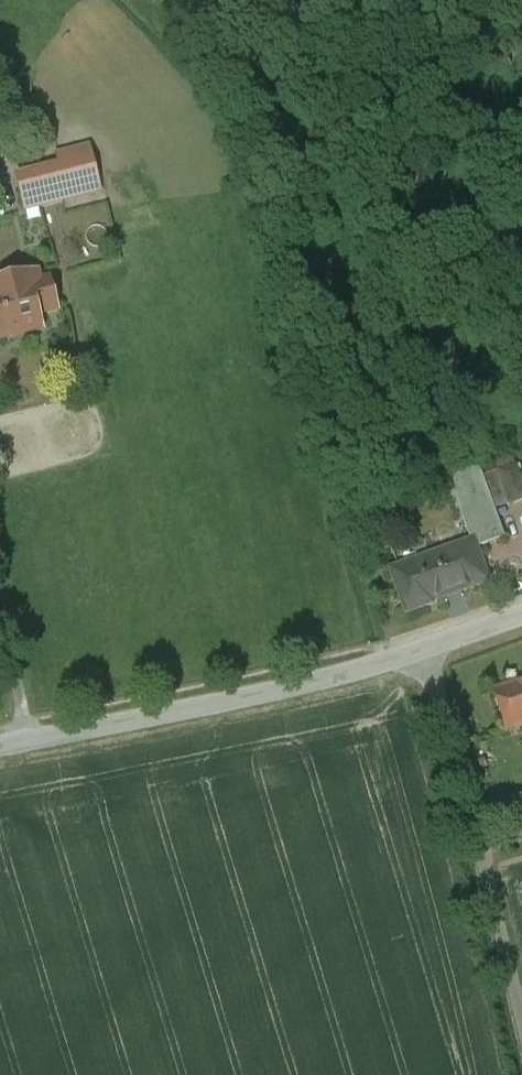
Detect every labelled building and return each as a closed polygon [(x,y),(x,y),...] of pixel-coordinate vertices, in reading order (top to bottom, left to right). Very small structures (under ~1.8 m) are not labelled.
[(88,148),(57,156),(59,164),(63,178),(68,199),(99,191),(88,148)] [(59,164),(15,175),(18,189),(63,178),(59,164)] [(63,178),(18,189),(24,210),(68,199),(63,178)] [(0,283),(0,340),(13,337),(12,334),(42,326),(39,315),(58,310),(51,281),(38,284),(36,275),(36,274),(34,274),(18,278),(0,283)] [(514,466),(497,472),(509,506),(521,501),(521,489),(514,466)] [(479,469),(448,480),(470,544),(473,543),(475,549),(503,539),(479,469)] [(470,544),(414,564),(428,603),(487,582),(475,549),(473,543),(470,544)] [(414,564),(391,571),(406,613),(429,605),(428,603),(414,564)] [(505,689),(518,730),(521,729),(521,683),(505,689)]
